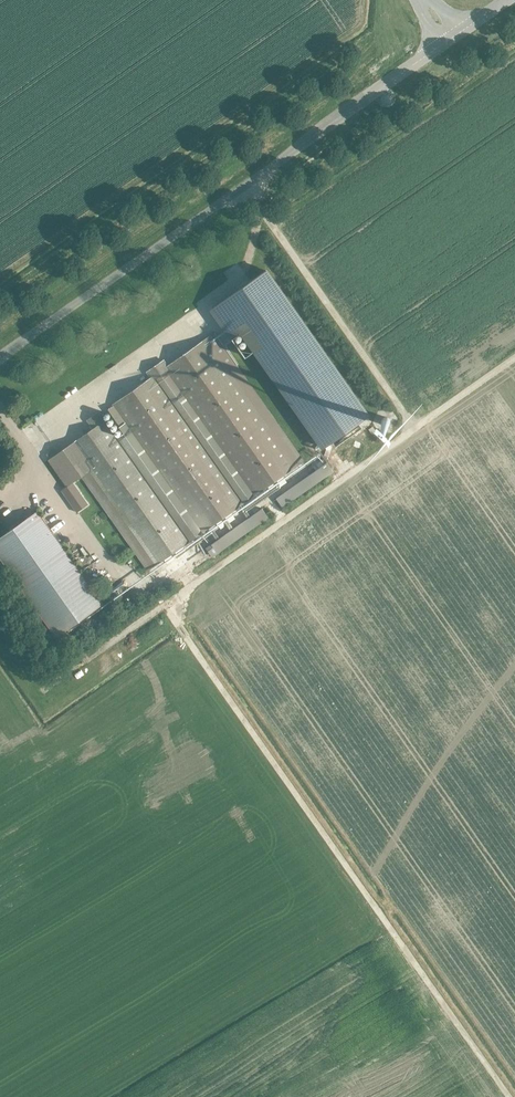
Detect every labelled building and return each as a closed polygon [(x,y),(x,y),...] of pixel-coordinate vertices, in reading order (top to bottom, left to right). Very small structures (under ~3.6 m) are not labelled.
[(373,87),(383,81),(379,76),(370,82),(373,87)] [(267,270),(212,309),(231,337),(240,330),(323,448),(369,415),(267,270)] [(183,546),(190,541),(203,531),(244,503),(255,495),(296,467),(206,339),(168,366),(164,360),(147,371),(151,377),(113,404),(108,408),(120,425),(118,425),(123,432),(117,436),(101,413),(100,413),(99,411),(87,420),(93,429),(71,444),(49,460),(67,486),(73,482),(82,475),(149,570),(156,564),(164,559),(183,546)] [(283,507),(333,472),(327,463),(276,499),(283,507)] [(89,505),(73,482),(67,486),(61,490),(77,513),(89,505)] [(39,495),(25,496),(26,504),(40,503),(39,495)] [(262,508),(213,543),(219,552),(269,517),(262,508)] [(0,539),(0,557),(56,636),(102,603),(38,512),(0,539)] [(87,547),(83,550),(99,569),(103,565),(87,547)] [(104,582),(111,575),(107,571),(100,577),(104,582)]
